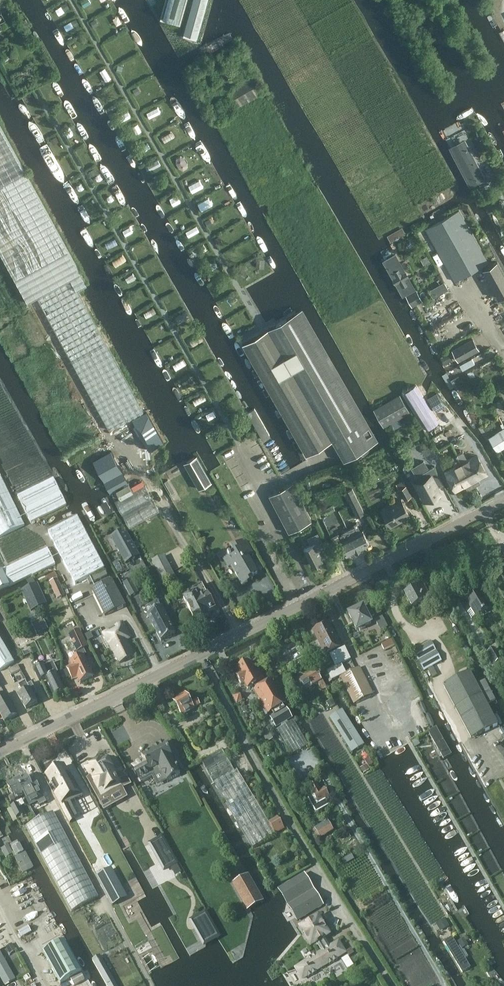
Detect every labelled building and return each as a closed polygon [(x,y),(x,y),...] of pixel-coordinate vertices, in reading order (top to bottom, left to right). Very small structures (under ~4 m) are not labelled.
[(163,16),(178,20),(184,0),(167,0),(163,16)] [(184,34),(198,38),(208,0),(193,0),(184,34)] [(210,6),(199,47),(211,50),(222,9),(210,6)] [(232,110),(263,93),(253,75),(222,92),(232,110)] [(156,110),(149,113),(154,124),(161,121),(156,110)] [(28,301),(37,297),(71,278),(77,290),(87,284),(0,126),(0,251),(28,301)] [(473,185),(486,178),(465,139),(453,145),(449,148),(470,187),(473,185)] [(193,190),(203,186),(202,181),(191,185),(193,190)] [(425,229),(455,281),(488,262),(489,262),(460,210),(425,229)] [(382,261),(401,296),(414,289),(394,254),(382,261)] [(264,267),(265,258),(257,257),(256,266),(264,267)] [(484,269),(500,298),(503,296),(503,272),(498,261),(484,269)] [(243,278),(248,271),(240,266),(235,273),(243,278)] [(37,297),(110,430),(143,411),(77,290),(71,278),(37,297)] [(448,289),(444,282),(439,286),(443,293),(448,289)] [(412,306),(423,301),(416,289),(406,295),(412,306)] [(167,297),(161,300),(165,305),(170,302),(167,297)] [(370,445),(294,313),(243,342),(306,455),(332,440),(344,461),(370,445)] [(442,322),(431,329),(439,341),(449,334),(442,322)] [(479,350),(473,339),(453,350),(459,361),(479,350)] [(449,353),(441,357),(445,364),(453,360),(449,353)] [(472,358),(459,365),(462,370),(475,363),(472,358)] [(472,370),(467,373),(470,378),(475,375),(472,370)] [(434,383),(426,374),(421,377),(414,394),(425,398),(428,397),(434,383)] [(459,375),(450,380),(455,388),(464,383),(459,375)] [(449,422),(455,418),(436,393),(413,407),(431,437),(450,425),(449,422)] [(400,394),(373,409),(384,427),(410,412),(400,394)] [(263,439),(270,435),(254,409),(247,413),(263,439)] [(132,419),(137,429),(152,421),(146,412),(132,419)] [(152,421),(137,429),(149,450),(163,442),(152,421)] [(488,437),(497,452),(503,448),(503,428),(488,437)] [(104,482),(110,493),(116,490),(116,489),(129,482),(111,450),(93,460),(104,482)] [(457,454),(474,486),(476,485),(475,482),(478,481),(477,479),(487,474),(476,453),(467,458),(463,451),(457,454)] [(467,487),(468,487),(470,485),(471,487),(474,486),(457,454),(450,458),(454,465),(445,469),(456,490),(466,485),(467,487)] [(197,455),(185,462),(184,463),(199,489),(212,481),(197,455)] [(416,474),(428,467),(424,460),(412,468),(416,474)] [(418,482),(424,494),(427,500),(429,499),(430,502),(441,496),(439,493),(441,492),(434,480),(439,478),(433,467),(423,472),(426,478),(418,482)] [(24,525),(0,475),(0,537),(24,525)] [(31,522),(66,505),(53,478),(17,495),(31,522)] [(116,490),(121,498),(133,491),(129,482),(116,489),(116,490)] [(269,495),(289,532),(312,520),(292,483),(269,495)] [(145,485),(133,491),(121,498),(115,501),(130,528),(160,512),(145,485)] [(405,500),(412,496),(406,486),(399,490),(405,500)] [(357,517),(364,513),(352,488),(345,492),(357,517)] [(400,498),(381,508),(391,527),(399,523),(398,521),(402,519),(403,520),(411,516),(400,498)] [(75,584),(104,568),(77,518),(48,533),(75,584)] [(348,529),(358,549),(369,544),(362,530),(361,530),(357,522),(354,524),(355,526),(348,529)] [(139,556),(124,529),(110,537),(125,564),(139,556)] [(348,555),(358,549),(348,529),(342,532),(342,534),(340,535),(339,533),(331,537),(334,543),(340,540),(348,555)] [(311,545),(303,548),(312,565),(323,560),(317,547),(324,544),(318,532),(307,538),(311,545)] [(258,573),(249,558),(254,555),(245,540),(231,548),(233,552),(223,558),(229,568),(231,566),(243,586),(248,583),(247,580),(251,578),(253,580),(252,577),(258,573)] [(2,570),(10,585),(32,574),(33,575),(55,564),(47,547),(2,570)] [(175,578),(164,555),(152,561),(164,584),(175,578)] [(10,585),(2,570),(0,571),(0,590),(10,585)] [(57,599),(65,595),(57,579),(50,582),(57,599)] [(104,616),(126,605),(112,579),(91,589),(104,616)] [(131,580),(124,583),(131,597),(138,593),(131,580)] [(466,599),(472,609),(468,612),(471,618),(476,616),(490,608),(488,605),(490,603),(478,583),(470,588),(474,594),(466,599)] [(29,587),(22,590),(31,610),(39,607),(45,604),(36,584),(29,587)] [(189,594),(183,597),(196,623),(210,616),(208,612),(215,609),(208,595),(211,593),(208,587),(205,589),(202,584),(188,591),(189,594)] [(405,593),(412,607),(423,602),(426,607),(432,603),(431,600),(424,587),(418,590),(417,587),(405,593)] [(363,606),(349,613),(357,630),(371,623),(369,618),(374,616),(371,609),(365,611),(363,606)] [(161,641),(175,634),(162,607),(147,615),(161,641)] [(380,631),(387,627),(382,616),(375,620),(380,631)] [(36,622),(38,625),(42,634),(47,632),(41,619),(36,622)] [(122,622),(103,632),(119,664),(135,655),(127,640),(131,637),(122,622)] [(318,639),(320,640),(327,654),(340,647),(328,623),(314,631),(318,639)] [(80,683),(93,677),(89,669),(91,669),(89,663),(87,664),(83,656),(86,655),(83,649),(87,647),(79,631),(69,636),(77,651),(74,653),(77,659),(70,662),(72,666),(67,669),(71,678),(77,676),(80,683)] [(90,632),(84,635),(87,641),(93,639),(90,632)] [(384,649),(394,644),(391,638),(381,643),(384,649)] [(0,639),(0,671),(14,662),(0,639)] [(431,641),(413,651),(423,670),(442,660),(431,641)] [(351,659),(345,647),(329,655),(335,667),(351,659)] [(494,648),(487,652),(494,664),(502,661),(494,648)] [(102,656),(97,659),(100,665),(106,663),(102,656)] [(256,688),(254,689),(268,714),(286,704),(271,679),(265,683),(259,671),(255,673),(249,661),(236,668),(240,674),(237,676),(241,685),(244,684),(247,689),(254,685),(256,688)] [(65,691),(59,678),(57,673),(58,673),(53,662),(41,668),(38,662),(31,665),(39,681),(45,678),(54,696),(65,691)] [(332,681),(346,673),(342,664),(327,671),(332,681)] [(17,665),(8,670),(11,676),(20,670),(17,665)] [(341,677),(354,704),(373,694),(360,667),(341,677)] [(320,677),(316,671),(298,681),(305,692),(318,684),(322,691),(327,688),(320,677)] [(498,725),(470,671),(444,685),(472,739),(498,725)] [(486,678),(478,683),(488,702),(496,698),(486,678)] [(22,692),(18,695),(26,709),(37,703),(33,694),(37,692),(31,683),(27,685),(25,681),(18,685),(22,692)] [(0,695),(0,714),(4,722),(18,714),(5,692),(0,695)] [(236,703),(242,700),(239,692),(232,695),(236,703)] [(190,703),(185,693),(173,700),(182,716),(194,709),(194,708),(199,705),(196,699),(190,703)] [(324,710),(336,702),(332,697),(321,704),(324,710)] [(286,721),(287,721),(292,718),(286,707),(284,708),(273,714),(269,717),(276,727),(277,727),(281,724),(286,721)] [(363,745),(341,711),(330,717),(352,752),(363,745)] [(436,727),(429,731),(443,759),(451,755),(436,727)] [(173,758),(164,742),(152,748),(153,750),(141,756),(144,760),(132,767),(140,783),(161,771),(167,781),(180,774),(177,769),(178,769),(177,767),(176,767),(172,759),(173,758)] [(285,829),(277,816),(268,822),(237,770),(235,771),(220,746),(209,752),(211,755),(202,760),(214,783),(253,848),(285,829)] [(110,756),(94,765),(99,773),(95,776),(104,793),(113,788),(116,794),(131,786),(123,772),(122,772),(120,766),(116,758),(112,760),(110,756)] [(369,757),(364,760),(368,767),(373,764),(369,757)] [(31,804),(43,798),(35,783),(30,785),(26,776),(17,781),(24,795),(26,795),(31,804)] [(24,795),(17,781),(7,785),(13,795),(9,798),(11,802),(24,795)] [(71,782),(55,791),(60,800),(64,798),(69,806),(63,810),(69,821),(71,819),(73,822),(70,823),(77,836),(86,831),(79,819),(91,812),(80,793),(78,794),(71,782)] [(310,788),(313,794),(318,803),(326,799),(329,797),(324,788),(320,790),(317,784),(310,788)] [(17,803),(10,807),(16,817),(23,814),(17,803)] [(24,827),(67,903),(72,912),(98,897),(52,812),(24,827)] [(319,835),(332,828),(327,821),(315,828),(319,835)] [(162,837),(149,844),(156,856),(158,855),(161,860),(159,861),(164,870),(176,863),(162,837)] [(14,856),(23,872),(32,867),(24,852),(23,852),(17,842),(11,845),(16,855),(14,856)] [(9,845),(1,849),(5,858),(12,854),(13,854),(9,846),(9,845)] [(97,876),(97,877),(97,878),(111,904),(112,904),(112,905),(113,905),(112,904),(125,897),(111,871),(98,877),(97,876)] [(278,889),(297,921),(323,905),(304,873),(278,889)] [(263,901),(248,874),(232,883),(247,910),(263,901)] [(205,912),(190,920),(204,945),(219,937),(205,912)] [(328,934),(318,917),(301,928),(311,945),(316,942),(322,952),(330,947),(329,945),(327,946),(324,941),(326,940),(324,937),(328,934)] [(438,921),(442,929),(449,926),(446,918),(438,921)] [(21,937),(31,932),(28,927),(19,932),(21,937)] [(270,959),(275,963),(294,940),(289,936),(270,959)] [(452,937),(444,942),(462,972),(470,967),(452,937)] [(64,941),(43,952),(60,984),(81,972),(64,941)] [(330,947),(322,952),(316,955),(316,954),(308,958),(308,960),(296,968),(302,979),(308,975),(309,977),(317,972),(316,970),(329,962),(329,964),(337,959),(337,957),(345,952),(338,941),(330,947)] [(0,954),(0,976),(3,982),(12,977),(0,954)]
